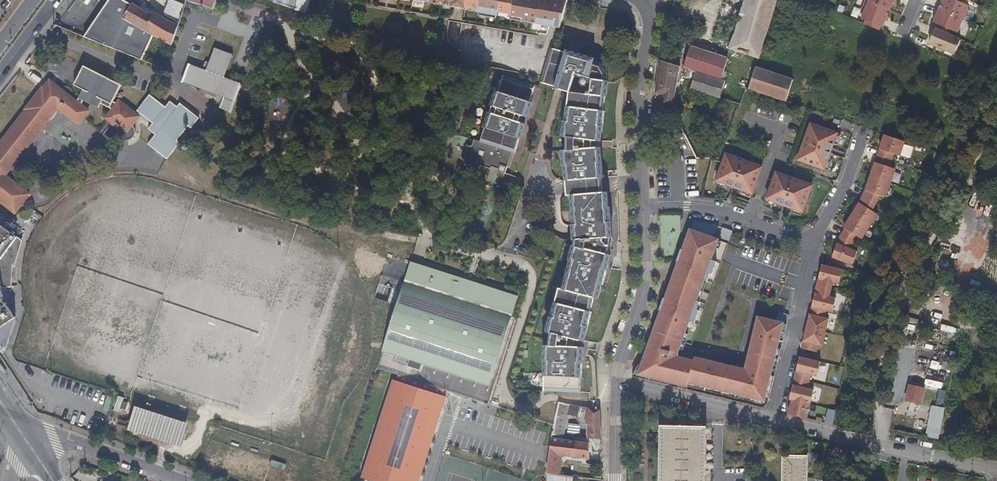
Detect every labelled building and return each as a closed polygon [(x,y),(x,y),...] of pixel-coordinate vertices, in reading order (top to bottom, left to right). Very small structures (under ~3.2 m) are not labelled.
[(87,39),(143,62),(154,36),(124,19),(133,5),(125,0),(112,0),(87,39)] [(187,1),(214,10),(217,0),(187,0),(187,1)] [(274,3),(285,7),(296,10),(298,0),(274,0),(274,3)] [(296,10),(307,14),(311,0),(298,0),(296,10)] [(413,0),(458,8),(466,10),(466,8),(479,10),(479,13),(498,16),(499,13),(511,15),(511,17),(523,19),(523,22),(557,28),(560,21),(562,22),(567,3),(568,2),(558,0),(413,0)] [(742,10),(729,49),(758,58),(776,0),(745,0),(742,10)] [(865,1),(889,11),(894,0),(865,0),(865,1)] [(952,0),(943,0),(938,10),(962,20),(968,7),(960,3),(955,1),(952,0)] [(133,5),(124,19),(154,36),(172,46),(185,7),(171,1),(164,18),(155,12),(153,17),(133,5)] [(889,11),(865,1),(860,12),(862,14),(860,19),(865,21),(863,24),(878,31),(879,27),(882,28),(889,11)] [(962,20),(938,10),(932,24),(943,28),(949,30),(956,34),(962,20)] [(941,32),(935,30),(928,44),(953,55),(960,40),(947,35),(941,32)] [(728,59),(690,46),(684,68),(696,72),(690,88),(720,98),(725,81),(721,80),(728,59)] [(203,70),(190,65),(183,84),(224,99),(221,109),(231,113),(242,85),(225,79),(234,56),(215,49),(210,64),(207,72),(203,70)] [(565,53),(551,49),(542,77),(541,83),(555,87),(555,88),(565,91),(570,93),(564,137),(568,138),(568,151),(563,151),(566,179),(566,181),(601,178),(603,178),(600,148),(591,149),(592,141),(600,142),(605,112),(603,112),(605,97),(607,97),(609,82),(607,82),(608,74),(602,64),(594,62),(594,60),(566,52),(565,53)] [(678,67),(660,60),(656,94),(663,104),(670,106),(673,106),(678,67)] [(93,72),(84,67),(75,86),(84,91),(82,85),(81,80),(83,76),(93,72)] [(792,80),(755,68),(748,89),(786,101),(792,80)] [(26,113),(0,146),(0,202),(16,214),(31,195),(7,177),(58,109),(80,126),(84,120),(90,112),(82,106),(85,102),(99,109),(101,106),(112,111),(105,119),(112,124),(103,136),(106,138),(111,141),(114,138),(115,137),(118,137),(119,137),(121,139),(122,141),(125,142),(128,142),(131,142),(133,141),(135,139),(136,137),(136,134),(136,130),(135,127),(133,126),(140,117),(120,101),(117,105),(114,102),(122,86),(93,72),(83,76),(81,80),(82,85),(84,91),(78,102),(54,85),(49,92),(45,89),(44,88),(41,92),(25,112),(26,113)] [(501,93),(499,92),(494,107),(501,109),(498,116),(492,114),(488,129),(489,129),(484,143),(512,153),(522,124),(516,122),(518,115),(525,117),(529,103),(528,102),(533,86),(506,78),(501,93)] [(54,85),(51,81),(45,89),(49,92),(54,85)] [(137,112),(153,124),(152,126),(149,130),(153,134),(156,136),(148,145),(168,160),(180,144),(177,142),(188,127),(191,130),(200,119),(180,104),(178,107),(170,102),(166,108),(152,97),(150,96),(137,112)] [(835,133),(809,124),(794,158),(824,170),(829,159),(827,158),(830,153),(828,152),(835,133)] [(904,142),(884,135),(861,190),(854,201),(837,225),(839,226),(834,236),(828,258),(849,264),(853,249),(847,248),(849,240),(852,233),(856,236),(873,212),(868,209),(876,193),(882,196),(893,168),(887,167),(892,154),(898,156),(904,142)] [(474,140),(474,141),(513,154),(514,153),(512,153),(484,143),(474,140)] [(472,147),(466,145),(461,160),(466,166),(479,171),(481,167),(505,174),(508,167),(509,167),(513,154),(474,141),(472,147)] [(199,152),(195,157),(205,165),(209,160),(199,152)] [(758,165),(722,152),(711,182),(721,186),(722,184),(728,186),(729,184),(748,191),(758,165)] [(808,184),(772,171),(761,201),(771,205),(772,203),(778,205),(779,203),(788,207),(798,210),(808,184)] [(566,181),(566,184),(566,187),(567,196),(571,195),(603,193),(602,184),(601,178),(566,181)] [(603,193),(571,195),(575,240),(576,240),(575,246),(574,246),(574,247),(567,275),(563,290),(559,289),(555,305),(548,333),(552,334),(550,347),(546,347),(545,377),(544,391),(579,393),(580,378),(581,378),(583,348),(574,348),(576,340),(584,342),(591,312),(590,312),(594,298),(598,299),(602,284),(603,285),(610,255),(601,253),(602,238),(612,237),(609,207),(608,207),(607,193),(603,193)] [(8,307),(6,304),(4,304),(2,288),(12,287),(13,266),(15,267),(25,234),(0,215),(0,312),(8,307)] [(713,237),(686,227),(683,237),(687,239),(683,250),(681,250),(677,262),(679,263),(666,299),(664,298),(655,323),(657,323),(649,346),(632,377),(641,379),(642,376),(649,378),(670,383),(679,385),(722,395),(723,391),(754,399),(763,401),(768,402),(788,324),(752,315),(738,368),(687,355),(686,359),(671,354),(683,318),(689,320),(693,308),(688,306),(701,269),(707,272),(711,259),(706,257),(713,237)] [(722,227),(718,237),(728,241),(732,231),(722,227)] [(796,348),(816,353),(818,346),(819,346),(826,319),(825,318),(827,311),(831,312),(834,298),(830,297),(834,282),(837,283),(840,269),(818,263),(814,278),(796,348)] [(421,268),(410,265),(402,288),(413,292),(421,268)] [(402,288),(378,369),(398,376),(396,383),(395,382),(364,478),(373,480),(417,480),(443,398),(442,398),(444,391),(484,403),(518,299),(421,268),(413,292),(402,288)] [(8,307),(0,312),(0,330),(17,319),(8,307)] [(771,320),(782,323),(784,314),(773,311),(771,320)] [(930,345),(915,341),(912,352),(927,355),(930,345)] [(819,362),(794,356),(783,399),(785,399),(783,412),(807,418),(813,390),(809,389),(812,375),(816,376),(819,362)] [(939,383),(935,401),(942,402),(945,385),(939,383)] [(924,389),(909,385),(905,400),(920,404),(924,389)] [(112,410),(120,412),(124,399),(116,396),(112,410)] [(569,405),(558,403),(553,424),(552,430),(551,430),(551,435),(561,436),(563,436),(567,417),(569,405)] [(579,407),(569,405),(567,417),(577,419),(579,407)] [(942,409),(933,406),(926,437),(936,438),(937,433),(942,409)] [(189,425),(136,407),(129,431),(182,448),(189,425)] [(600,411),(579,407),(577,419),(579,423),(587,425),(587,439),(601,440),(600,411)] [(832,424),(835,410),(828,408),(825,422),(832,424)] [(704,427),(663,427),(662,480),(703,480),(704,427)] [(560,440),(550,438),(548,453),(561,455),(589,459),(589,453),(587,453),(587,444),(560,440)] [(561,455),(548,453),(545,473),(546,473),(558,475),(561,455)] [(808,457),(783,456),(782,480),(808,480),(808,457)] [(181,459),(173,457),(171,462),(179,465),(181,459)] [(270,460),(269,466),(283,469),(285,463),(270,460)] [(546,473),(546,480),(573,480),(573,477),(558,475),(546,473)]
